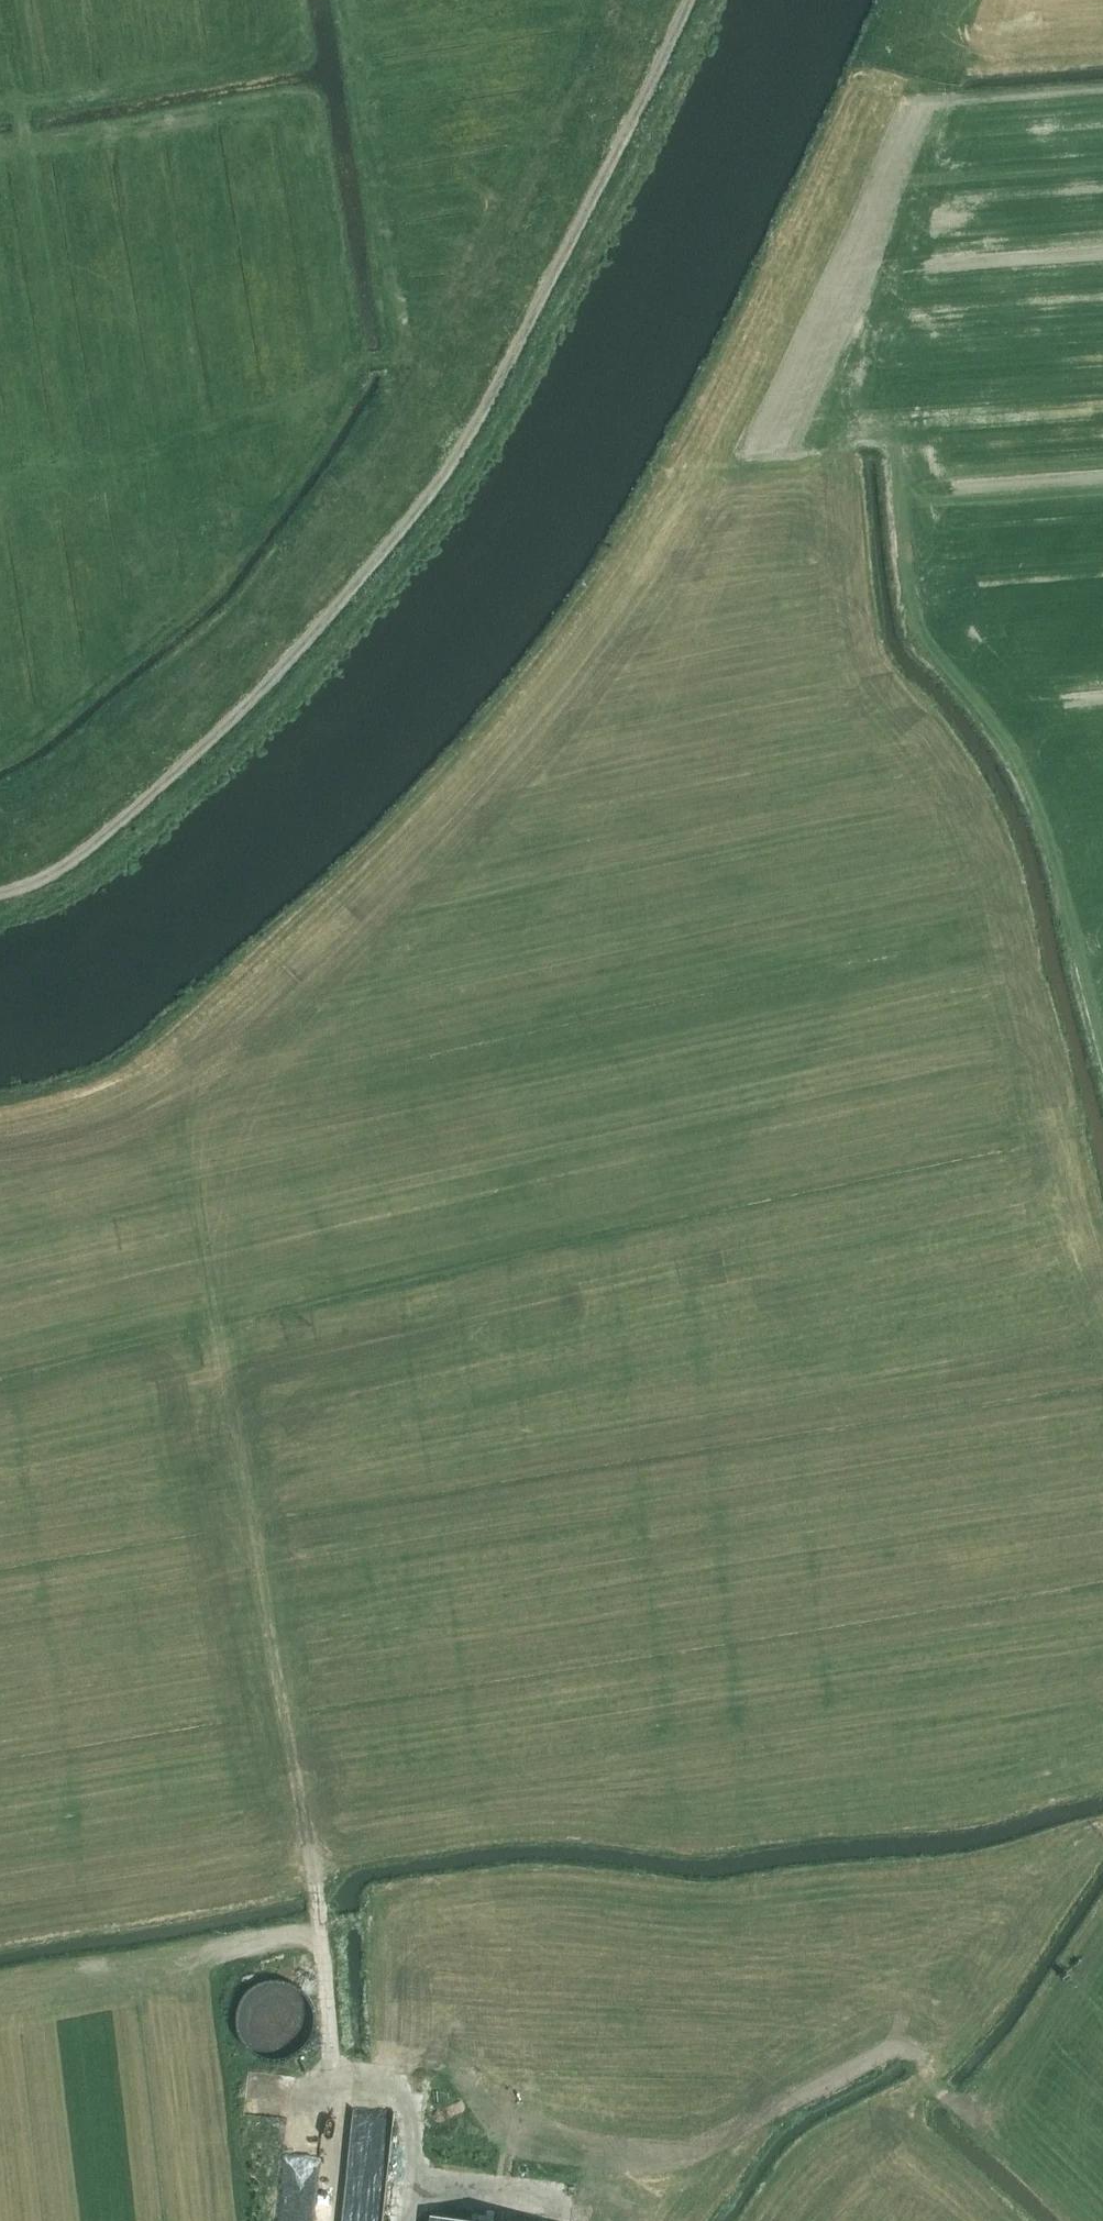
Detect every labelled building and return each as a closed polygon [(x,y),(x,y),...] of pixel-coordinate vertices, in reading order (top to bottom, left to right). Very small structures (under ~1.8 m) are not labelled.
[(291,2057),(293,2056),(297,2054),(299,2053),(302,2050),(306,2047),(308,2044),(310,2041),(311,2039),(313,2035),(313,2034),(314,2032),(315,2029),(315,2027),(316,2024),(316,2021),(316,2019),(316,2016),(315,2013),(315,2009),(314,2007),(313,2004),(312,2002),(311,2000),(308,1996),(305,1992),(303,1990),(301,1988),(298,1986),(295,1984),(291,1982),(289,1981),(285,1980),(279,1979),(275,1979),(270,1979),(265,1980),(260,1982),(255,1984),(251,1987),(248,1990),(245,1993),(242,1996),(241,1998),(240,2000),(238,2003),(237,2005),(236,2008),(236,2010),(235,2013),(235,2016),(235,2020),(235,2022),(235,2025),(235,2028),(236,2031),(237,2034),(239,2038),(240,2040),(241,2042),(243,2044),(246,2047),(249,2051),(253,2054),(255,2055),(260,2057),(262,2058),(266,2059),(271,2060),(275,2060),(278,2060),(282,2060),(284,2059),(287,2059),(291,2057)] [(374,2127),(374,2146),(389,2146),(389,2127),(374,2127)]
